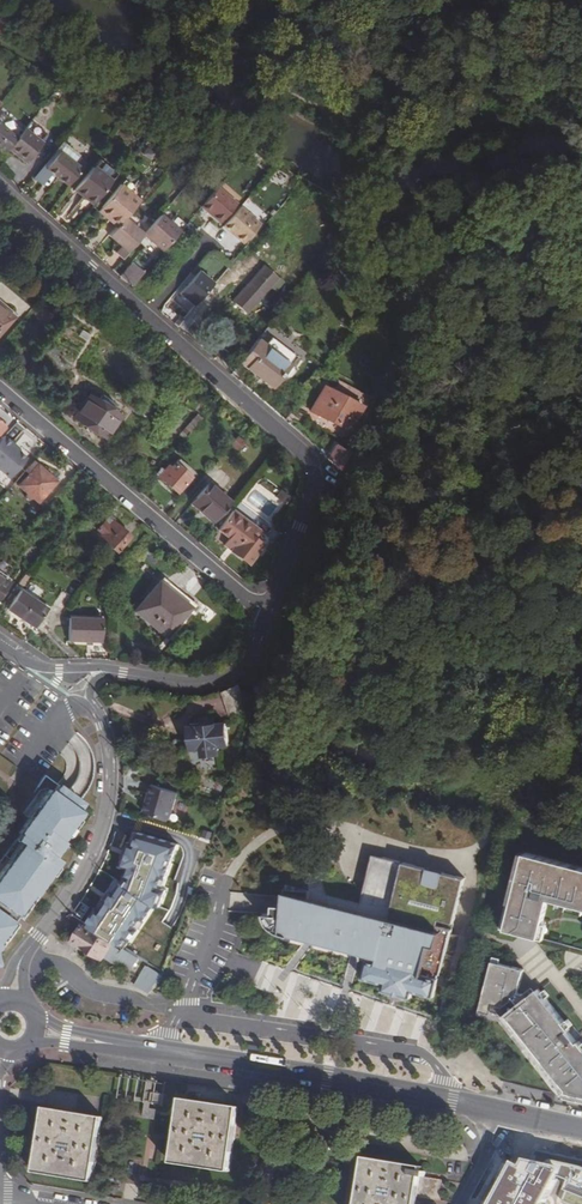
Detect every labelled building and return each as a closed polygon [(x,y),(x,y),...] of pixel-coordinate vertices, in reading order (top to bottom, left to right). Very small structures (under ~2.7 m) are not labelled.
[(14,17),(6,11),(0,18),(0,34),(14,17)] [(35,79),(39,71),(31,66),(26,74),(35,79)] [(84,74),(79,82),(85,85),(89,77),(84,74)] [(2,111),(0,114),(0,149),(4,153),(8,149),(16,139),(22,131),(23,129),(2,111)] [(44,134),(30,122),(24,129),(38,141),(44,134)] [(42,144),(24,129),(22,131),(16,139),(8,149),(26,164),(42,144)] [(196,151),(203,138),(197,135),(190,147),(196,151)] [(81,169),(59,152),(47,168),(54,173),(69,185),(81,169)] [(81,169),(86,162),(80,157),(74,164),(81,169)] [(116,174),(98,160),(93,167),(110,181),(116,174)] [(44,186),(54,173),(47,168),(45,166),(34,179),(44,186)] [(251,172),(241,166),(237,172),(248,178),(251,172)] [(110,181),(93,167),(74,191),(84,199),(86,197),(93,203),(110,181)] [(124,181),(120,185),(131,195),(135,191),(124,181)] [(139,202),(131,195),(120,185),(100,208),(110,217),(107,220),(116,228),(124,219),(139,202)] [(218,228),(234,209),(216,193),(199,212),(218,228)] [(86,197),(84,199),(91,205),(93,203),(86,197)] [(97,211),(107,220),(110,217),(100,208),(97,211)] [(241,249),(258,230),(238,212),(221,232),(241,249)] [(144,236),(124,219),(116,228),(109,236),(129,254),(142,239),(144,236)] [(144,236),(142,239),(161,256),(177,237),(158,220),(144,236)] [(288,272),(273,259),(246,290),(249,291),(237,305),(249,316),(288,272)] [(144,275),(132,264),(120,278),(132,288),(144,275)] [(179,296),(194,308),(212,287),(198,274),(179,296)] [(249,291),(246,290),(234,303),(237,305),(249,291)] [(424,294),(416,290),(414,296),(421,300),(424,294)] [(0,307),(0,331),(12,317),(0,307)] [(266,342),(257,336),(238,361),(270,386),(280,374),(285,378),(292,368),(289,366),(295,357),(270,337),(266,342)] [(366,387),(356,383),(353,390),(362,394),(366,387)] [(360,406),(321,389),(310,414),(336,426),(346,416),(352,422),(360,406)] [(125,416),(98,391),(94,396),(121,420),(125,416)] [(121,420),(94,396),(85,405),(82,403),(74,411),(78,414),(77,415),(105,439),(121,420)] [(202,419),(196,414),(180,432),(186,437),(202,419)] [(355,425),(346,416),(336,426),(351,433),(355,425)] [(9,479),(26,459),(10,446),(12,444),(4,437),(0,442),(0,471),(9,479)] [(237,437),(230,445),(237,452),(244,444),(237,437)] [(349,456),(331,448),(325,462),(340,476),(349,456)] [(190,478),(174,464),(169,470),(166,469),(163,472),(166,474),(161,479),(177,493),(190,478)] [(55,483),(35,466),(17,487),(37,504),(55,483)] [(233,502),(209,482),(191,503),(216,523),(217,522),(226,511),(233,502)] [(235,512),(232,515),(249,529),(251,526),(235,512)] [(224,545),(231,551),(247,565),(261,548),(252,540),(259,533),(251,526),(249,529),(232,515),(220,530),(230,539),(224,545)] [(123,531),(108,519),(97,532),(101,535),(99,538),(110,547),(123,531)] [(132,539),(123,531),(110,547),(119,555),(132,539)] [(259,533),(252,540),(261,548),(264,550),(270,543),(259,533)] [(197,611),(163,582),(136,615),(171,643),(197,611)] [(49,610),(23,592),(8,612),(34,631),(49,610)] [(102,623),(70,621),(69,642),(101,643),(102,623)] [(245,712),(238,686),(222,692),(230,717),(245,712)] [(227,746),(226,725),(189,728),(191,750),(202,748),(202,756),(218,755),(218,747),(227,746)] [(231,786),(207,778),(202,792),(226,801),(231,786)] [(0,873),(0,904),(12,912),(16,915),(32,893),(34,895),(58,861),(52,856),(62,842),(60,840),(80,812),(77,810),(82,803),(80,801),(74,796),(62,788),(57,784),(52,791),(48,789),(18,832),(19,834),(9,847),(15,852),(0,873)] [(147,803),(144,813),(171,821),(179,794),(152,787),(149,797),(151,797),(149,803),(147,803)] [(104,900),(87,925),(113,942),(123,948),(127,941),(132,944),(156,908),(160,910),(167,892),(163,891),(180,847),(139,834),(135,845),(130,843),(121,867),(128,870),(125,877),(129,880),(124,886),(118,882),(106,901),(104,900)] [(501,929),(540,940),(550,900),(581,909),(581,867),(525,853),(523,863),(519,862),(511,889),(501,929)] [(389,917),(388,917),(381,945),(378,957),(380,958),(379,962),(368,959),(363,978),(384,984),(382,991),(411,998),(413,991),(434,997),(436,993),(454,920),(465,879),(373,855),(360,903),(391,911),(389,917)] [(279,932),(283,934),(284,928),(293,930),(295,925),(307,928),(310,898),(310,890),(285,888),(284,902),(283,913),(265,912),(265,914),(265,916),(266,919),(267,921),(268,923),(270,926),(272,928),(274,929),(276,931),(279,932)] [(381,945),(388,917),(320,901),(310,898),(307,928),(295,925),(293,930),(284,928),(283,934),(378,957),(381,945)] [(12,921),(0,913),(0,938),(12,921)] [(111,945),(83,926),(74,941),(102,960),(103,957),(130,974),(137,962),(111,945)] [(113,942),(111,945),(137,962),(139,959),(123,948),(113,942)] [(150,966),(157,970),(161,963),(154,959),(150,966)] [(479,1012),(491,1015),(492,1012),(502,1015),(506,1019),(504,1021),(516,1035),(518,1034),(522,1038),(520,1040),(532,1054),(533,1053),(537,1057),(535,1059),(547,1073),(549,1072),(553,1077),(551,1078),(554,1083),(557,1086),(560,1088),(563,1091),(567,1093),(566,1097),(581,1100),(581,1043),(580,1041),(578,1043),(569,1031),(571,1030),(538,990),(530,996),(518,993),(524,970),(492,962),(479,1012)] [(162,978),(148,969),(137,986),(152,995),(162,978)] [(151,1102),(162,1104),(164,1094),(153,1093),(151,1102)] [(170,1165),(228,1174),(238,1109),(181,1100),(170,1165)] [(34,1172),(92,1182),(103,1117),(44,1108),(34,1172)] [(547,1202),(545,1201),(561,1173),(572,1177),(563,1199),(574,1203),(581,1203),(581,1158),(538,1148),(537,1148),(535,1149),(534,1150),(532,1158),(527,1157),(523,1165),(515,1160),(490,1203),(546,1203),(547,1202)] [(426,1178),(427,1173),(421,1172),(422,1167),(365,1158),(357,1203),(416,1203),(417,1197),(420,1177),(426,1178)] [(420,1177),(417,1197),(440,1201),(443,1181),(426,1178),(420,1177)]
